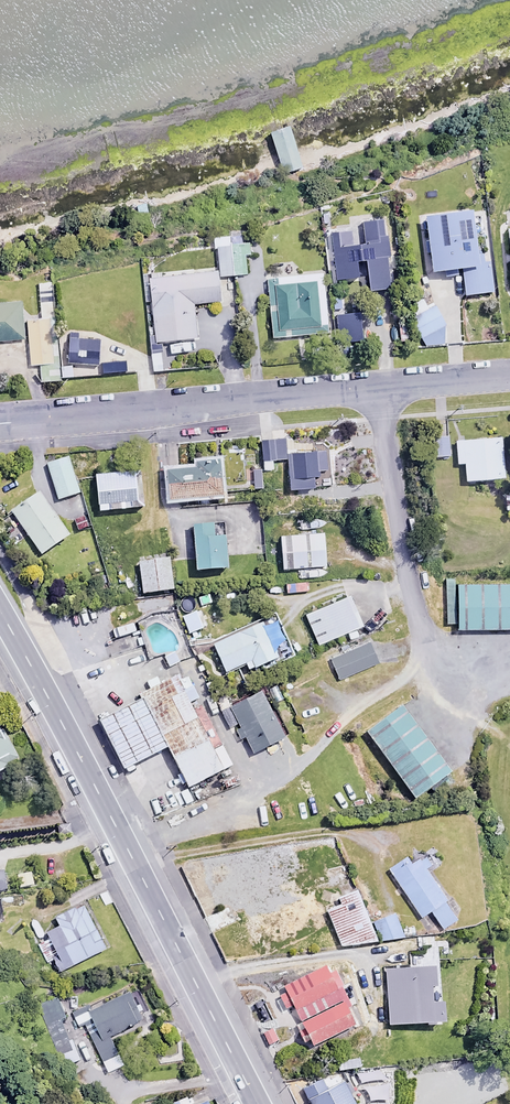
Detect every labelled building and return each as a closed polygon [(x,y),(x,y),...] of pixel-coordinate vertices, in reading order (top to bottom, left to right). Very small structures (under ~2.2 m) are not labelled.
[(300,167),(288,127),(270,132),(282,173),(300,167)] [(472,218),(472,210),(426,214),(431,270),(462,267),(464,294),(492,291),(486,217),(472,218)] [(231,236),(216,237),(219,275),(245,273),(244,254),(249,253),(248,240),(231,241),(231,236)] [(219,300),(216,269),(147,276),(154,341),(164,340),(166,353),(187,351),(185,338),(196,337),(192,303),(219,300)] [(327,332),(322,273),(276,277),(276,284),(267,285),(271,337),(327,332)] [(340,294),(330,295),(331,309),(342,308),(340,294)] [(423,298),(410,304),(415,346),(443,343),(443,321),(435,305),(427,308),(423,298)] [(20,301),(0,302),(0,340),(23,339),(20,301)] [(359,312),(334,314),(336,342),(361,340),(359,312)] [(236,313),(224,315),(225,330),(238,328),(236,313)] [(48,338),(47,317),(25,319),(29,365),(57,362),(55,337),(48,338)] [(98,339),(79,340),(79,365),(99,364),(98,339)] [(447,435),(432,436),(433,457),(448,456),(447,435)] [(503,477),(500,436),(454,440),(456,463),(464,462),(465,480),(503,477)] [(285,458),(283,438),(259,441),(262,469),(272,468),(271,459),(285,458)] [(326,471),(325,450),(288,453),(290,488),(314,487),(313,476),(320,475),(320,471),(326,471)] [(78,492),(67,456),(45,463),(57,499),(78,492)] [(220,460),(196,462),(196,467),(167,469),(169,498),(223,494),(220,460)] [(260,469),(248,470),(249,488),(262,487),(260,469)] [(142,507),(140,472),(95,474),(98,510),(142,507)] [(16,485),(2,493),(7,501),(21,494),(16,485)] [(68,534),(38,491),(10,510),(40,554),(68,534)] [(84,516),(72,519),(75,531),(87,527),(84,516)] [(224,521),(193,523),(196,569),(226,568),(224,521)] [(323,532),(280,535),(282,567),(325,565),(323,532)] [(172,589),(168,557),(137,560),(141,592),(172,589)] [(450,565),(450,616),(509,615),(509,565),(450,565)] [(362,625),(349,595),(304,614),(316,644),(362,625)] [(247,670),(279,656),(281,660),(293,655),(275,616),(211,644),(224,672),(244,663),(247,670)] [(378,662),(369,642),(331,658),(339,678),(378,662)] [(221,765),(170,663),(133,682),(142,700),(167,749),(184,783),(221,765)] [(395,689),(362,714),(414,781),(447,757),(395,689)] [(284,736),(261,691),(229,708),(253,752),(284,736)] [(167,749),(142,700),(97,723),(122,771),(167,749)] [(0,729),(0,769),(18,758),(0,729)] [(431,865),(424,854),(411,863),(406,857),(388,869),(421,917),(430,910),(442,928),(456,919),(443,901),(446,899),(425,869),(431,865)] [(325,867),(323,858),(303,864),(306,873),(325,867)] [(347,878),(344,868),(316,876),(319,887),(347,878)] [(316,888),(315,877),(302,878),(303,889),(316,888)] [(376,940),(356,888),(338,894),(341,904),(326,909),(340,945),(376,940)] [(104,948),(83,905),(55,919),(57,925),(33,937),(45,962),(54,958),(60,970),(104,948)] [(401,936),(395,915),(376,920),(381,941),(401,936)] [(343,990),(324,955),(278,979),(297,1014),(343,990)] [(435,966),(385,968),(387,1023),(445,1020),(444,1000),(432,1001),(431,985),(436,985),(435,966)] [(142,1021),(130,992),(72,1017),(76,1026),(84,1023),(100,1062),(117,1055),(108,1035),(142,1021)] [(340,992),(297,1014),(309,1037),(352,1014),(340,992)] [(64,1016),(56,997),(36,1005),(56,1055),(71,1050),(59,1018),(64,1016)] [(360,1066),(357,1056),(342,1060),(344,1069),(360,1066)] [(481,1060),(471,1064),(476,1077),(486,1074),(481,1060)] [(343,1081),(328,1089),(323,1080),(300,1092),(306,1103),(355,1103),(343,1081)] [(185,1095),(178,1098),(180,1103),(189,1103),(185,1095)]
